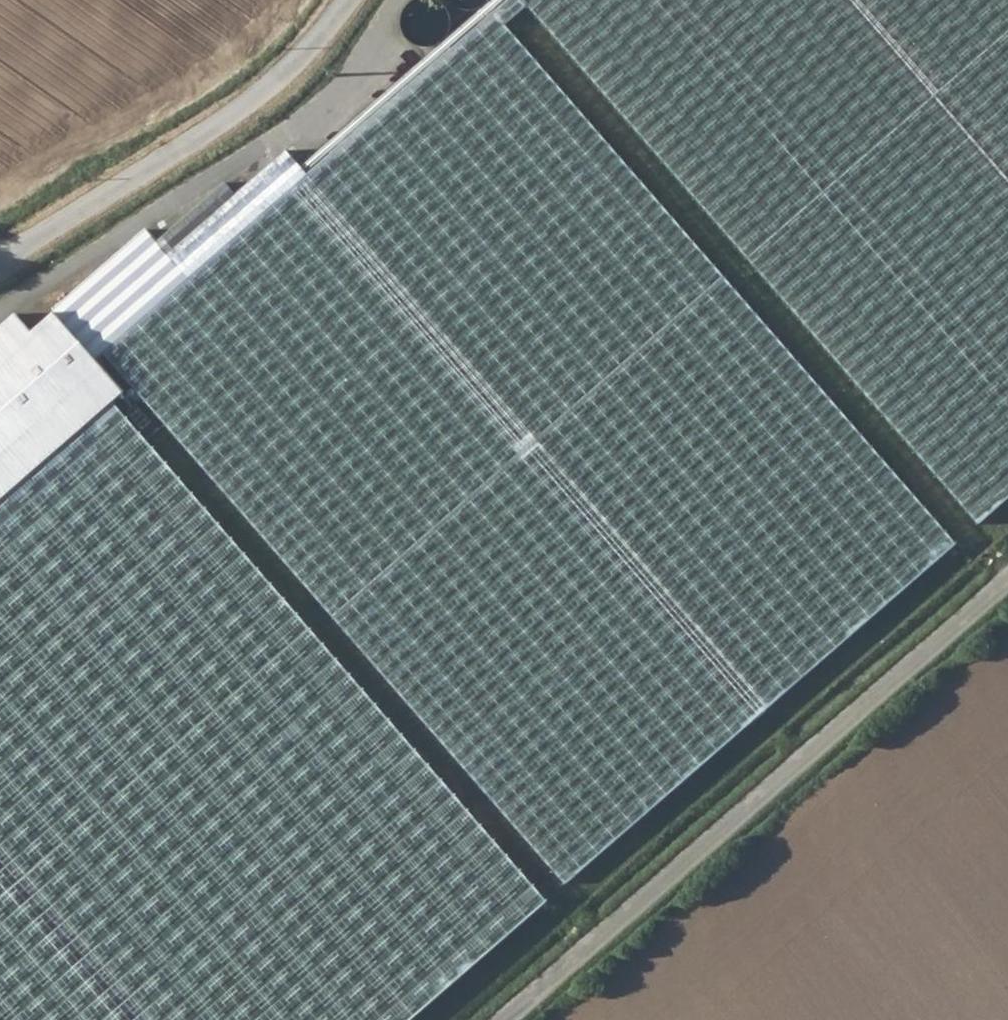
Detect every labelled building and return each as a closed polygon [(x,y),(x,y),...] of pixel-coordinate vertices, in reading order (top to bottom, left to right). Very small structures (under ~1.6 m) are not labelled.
[(522,1),(982,526),(1007,504),(1007,0),(523,0),(522,1)] [(963,547),(499,19),(313,183),(110,360),(575,885),(963,547)] [(65,315),(125,406),(131,400),(102,367),(110,360),(313,183),(292,158),(238,204),(228,192),(159,252),(149,241),(65,315)] [(120,410),(125,406),(65,315),(56,323),(58,326),(35,346),(19,327),(0,343),(0,518),(120,410)] [(556,906),(150,443),(120,410),(0,518),(0,1019),(425,1019),(556,906)]
